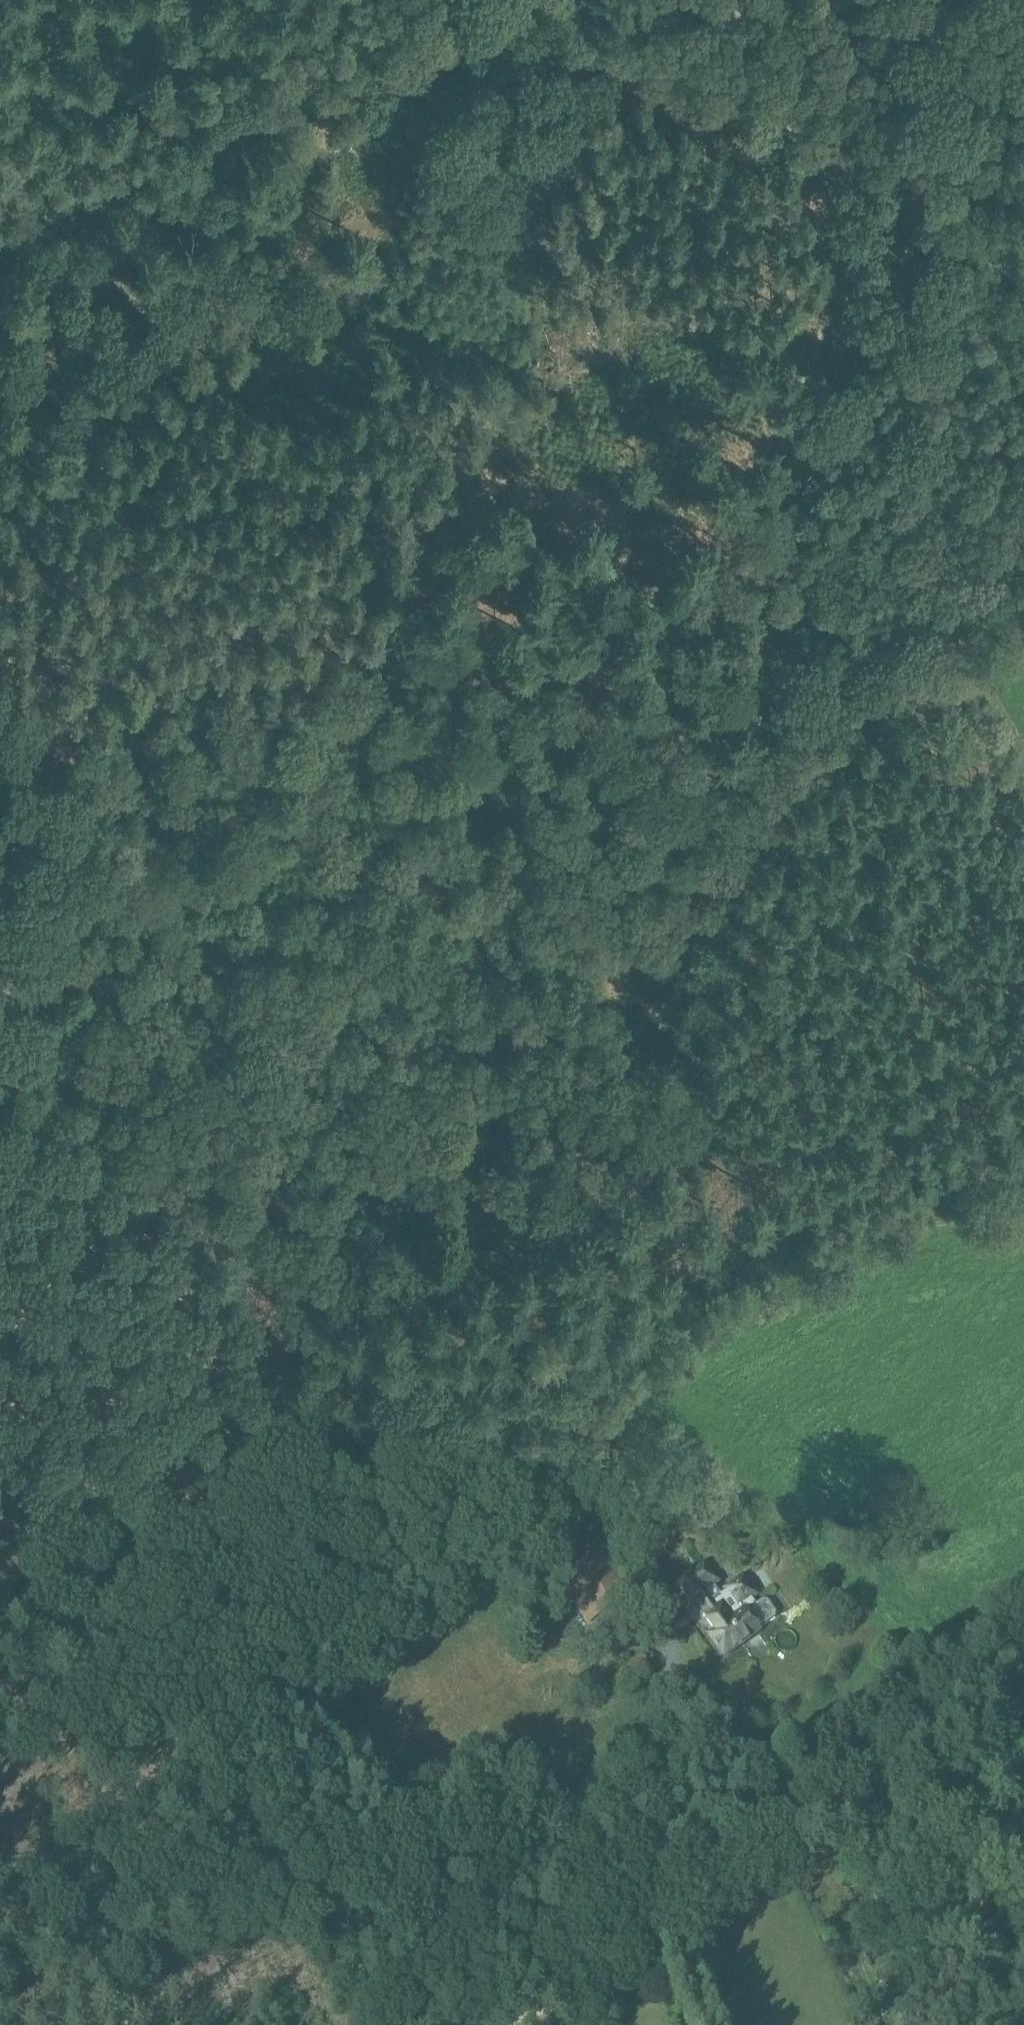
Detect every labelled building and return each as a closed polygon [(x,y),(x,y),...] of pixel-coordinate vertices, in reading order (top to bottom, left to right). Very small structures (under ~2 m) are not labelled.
[(607,1548),(557,1581),(588,1627),(639,1594),(607,1548)] [(738,1583),(719,1598),(723,1605),(703,1618),(716,1635),(711,1639),(725,1658),(759,1632),(758,1630),(774,1617),(775,1613),(767,1602),(762,1601),(756,1606),(743,1589),(738,1583)]
